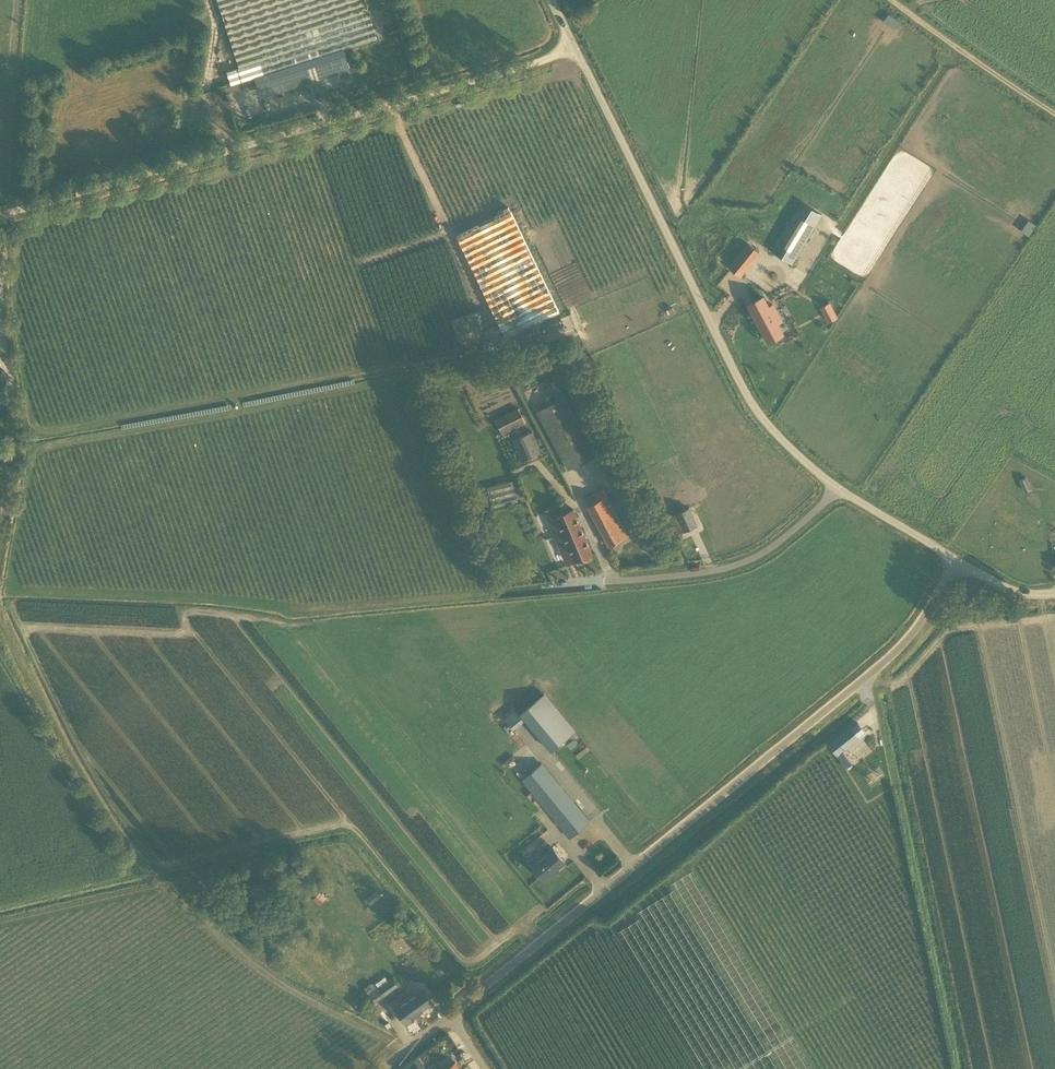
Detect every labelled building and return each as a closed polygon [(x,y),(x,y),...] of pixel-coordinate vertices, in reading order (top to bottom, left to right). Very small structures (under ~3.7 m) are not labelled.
[(303,62),(310,82),(340,72),(348,70),(349,69),(347,63),(343,49),(372,40),(373,42),(376,41),(376,38),(364,0),(217,0),(243,81),(253,78),(303,62)] [(560,312),(511,211),(457,237),(506,338),(560,312)] [(793,264),(817,225),(795,212),(771,251),(793,264)] [(1031,235),(1036,224),(1029,220),(1024,231),(1031,235)] [(740,276),(760,252),(749,244),(730,268),(740,276)] [(757,303),(750,307),(768,341),(780,334),(778,330),(781,328),(778,322),(782,320),(773,304),(769,306),(763,296),(755,300),(757,303)] [(569,470),(570,470),(595,456),(564,397),(537,411),(569,470)] [(502,434),(526,422),(519,408),(495,419),(502,434)] [(523,461),(542,453),(532,431),(513,439),(523,461)] [(1028,477),(1020,479),(1024,490),(1031,488),(1028,477)] [(493,507),(518,501),(513,481),(488,487),(493,507)] [(629,536),(607,495),(588,506),(610,546),(629,536)] [(676,535),(682,533),(697,526),(689,508),(674,515),(668,518),(676,535)] [(574,509),(567,512),(549,520),(562,552),(570,549),(575,561),(593,554),(574,509)] [(552,751),(576,731),(545,693),(520,713),(523,717),(552,751)] [(516,709),(504,719),(511,727),(523,717),(520,713),(516,709)] [(843,763),(849,759),(843,751),(860,738),(850,726),(828,744),(843,763)] [(570,838),(590,822),(542,763),(522,779),(570,838)] [(603,763),(599,767),(607,777),(612,773),(603,763)] [(545,881),(554,874),(553,872),(565,862),(552,846),(530,864),(545,881)] [(318,892),(312,900),(318,904),(324,897),(318,892)] [(387,980),(385,976),(379,980),(382,984),(379,986),(377,983),(374,985),(372,983),(365,988),(368,994),(375,1004),(400,987),(392,977),(387,980)] [(432,1002),(422,987),(410,996),(406,990),(389,1002),(403,1023),(432,1002)]
